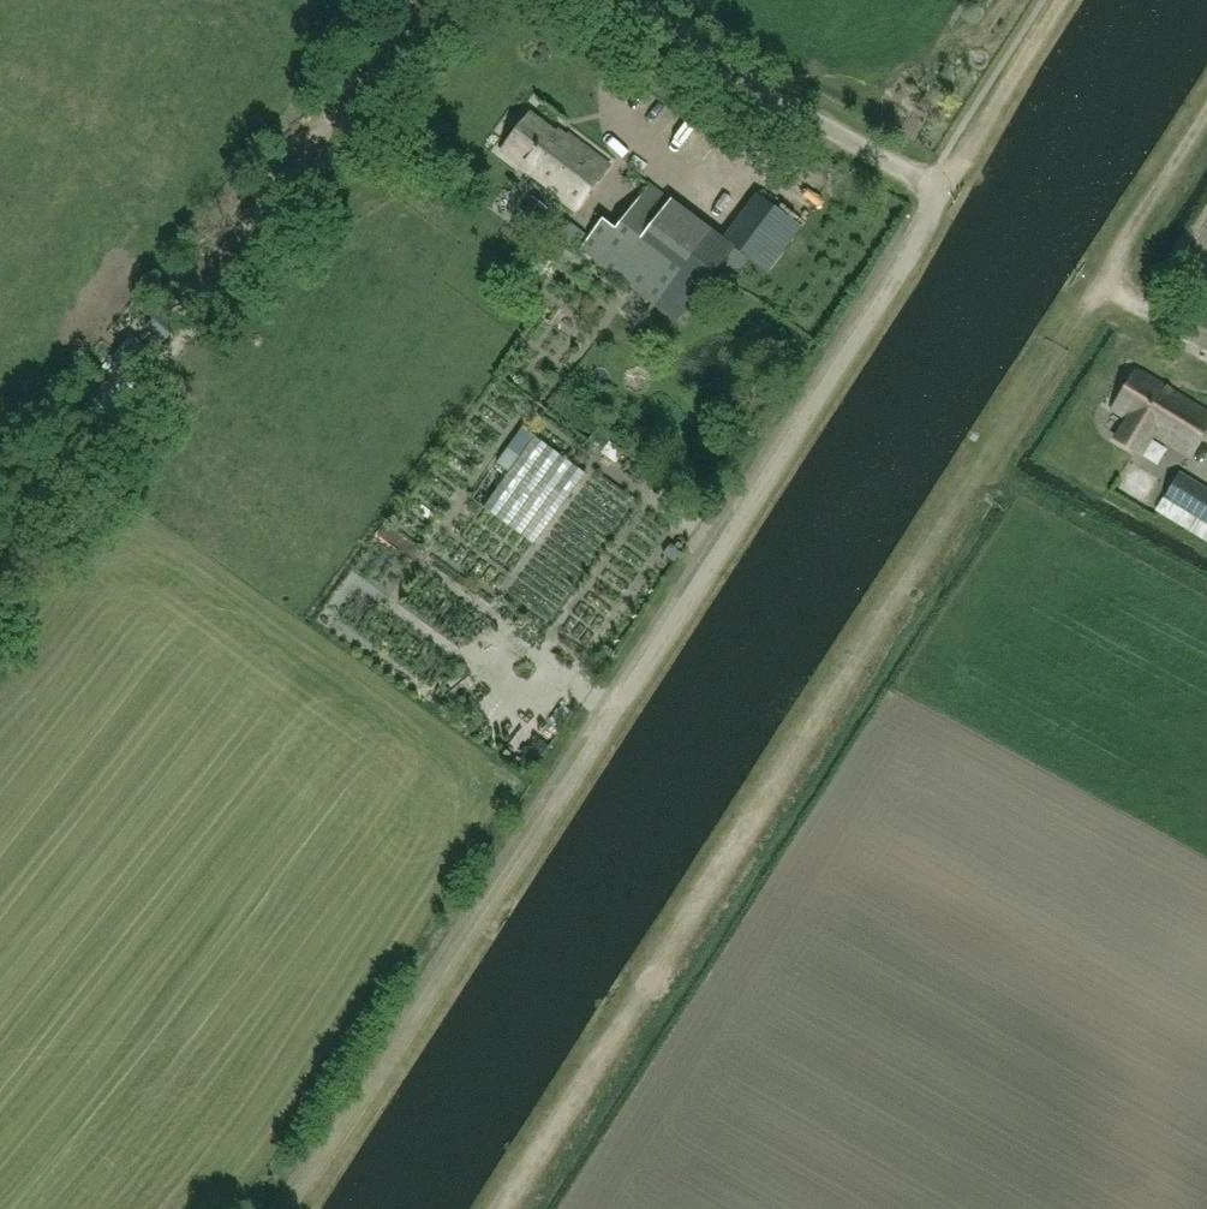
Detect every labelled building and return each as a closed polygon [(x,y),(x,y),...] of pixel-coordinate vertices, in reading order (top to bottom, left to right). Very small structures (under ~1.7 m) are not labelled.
[(577,209),(609,166),(568,135),(564,139),(531,115),(532,114),(531,113),(503,151),(552,188),(551,190),(577,209)] [(677,180),(672,189),(692,201),(698,193),(677,180)] [(605,219),(581,249),(653,304),(677,322),(735,247),(728,242),(652,183),(617,229),(605,219)] [(519,216),(533,227),(547,208),(533,197),(519,216)] [(138,380),(157,355),(131,336),(112,361),(138,380)] [(1149,432),(1190,457),(1206,429),(1206,413),(1143,374),(1142,375),(1136,371),(1112,410),(1128,419),(1116,440),(1136,452),(1149,432)] [(537,437),(485,507),(535,544),(586,474),(537,437)] [(615,440),(607,453),(622,462),(630,450),(615,440)] [(1165,498),(1206,523),(1206,522),(1206,489),(1180,473),(1165,498)]
